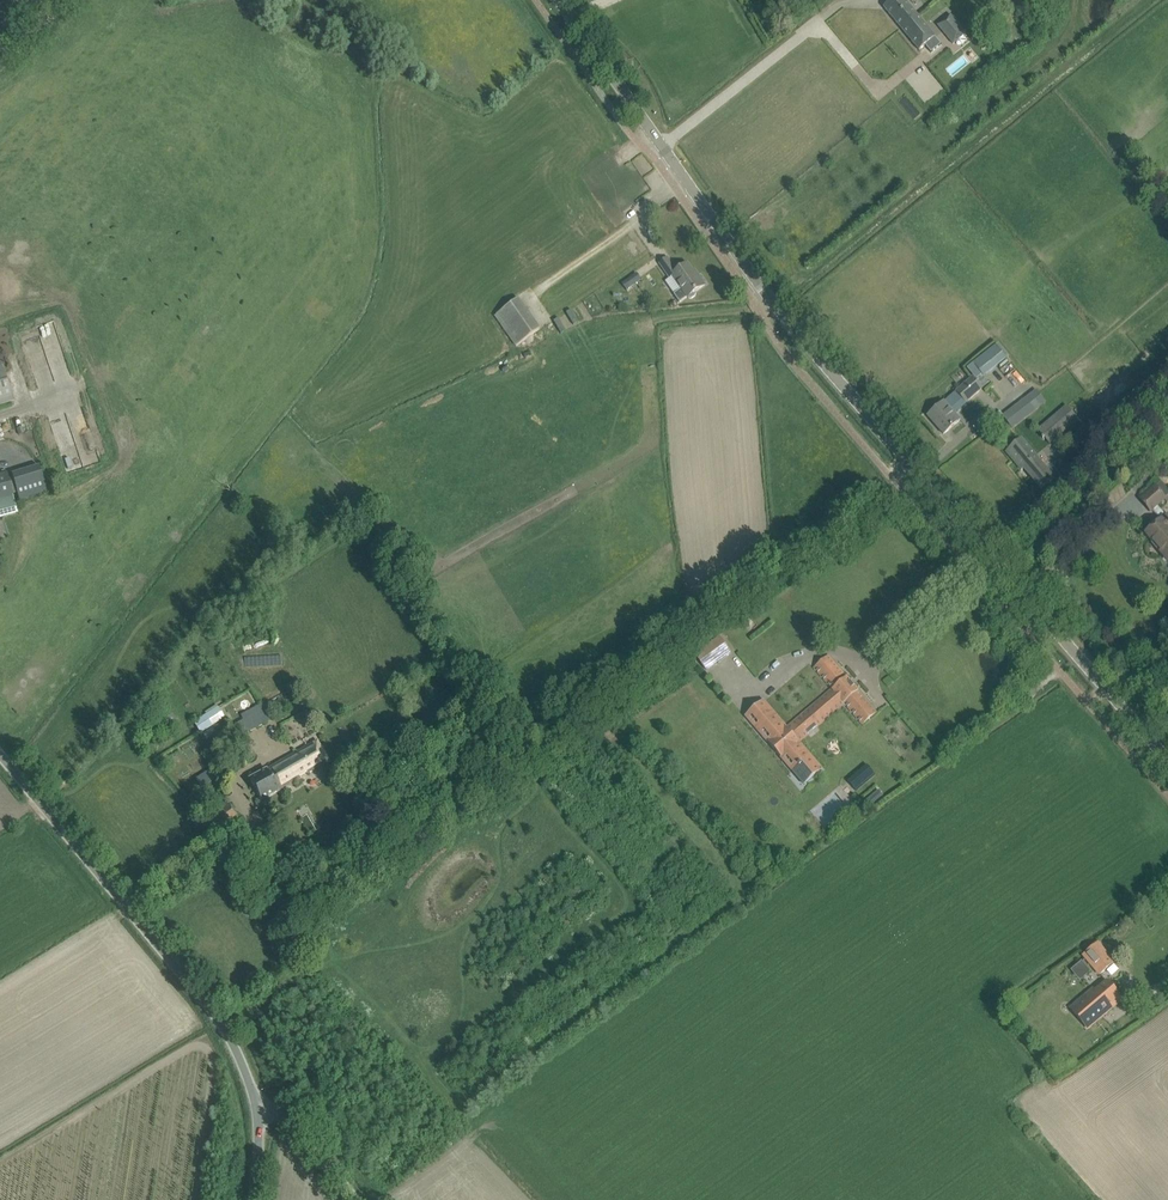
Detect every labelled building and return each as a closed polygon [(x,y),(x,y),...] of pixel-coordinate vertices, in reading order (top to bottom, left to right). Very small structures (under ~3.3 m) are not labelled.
[(905,0),(892,0),(884,7),(901,28),(917,15),(905,0)] [(935,37),(917,15),(901,28),(919,50),(935,37)] [(966,33),(955,20),(943,31),(953,44),(966,33)] [(680,303),(688,297),(705,285),(697,274),(695,275),(688,264),(677,271),(668,258),(660,263),(670,277),(673,275),(682,288),(674,294),(680,303)] [(628,279),(622,284),(627,289),(632,285),(628,279)] [(518,299),(495,315),(502,325),(525,308),(518,299)] [(53,374),(48,353),(63,349),(56,321),(22,330),(35,379),(53,374)] [(1,361),(0,361),(0,405),(15,400),(1,361)] [(972,377),(956,391),(966,402),(982,388),(972,377)] [(1029,395),(1002,416),(1012,429),(1039,408),(1029,395)] [(944,401),(937,408),(928,416),(943,434),(960,419),(944,401)] [(1080,420),(1067,405),(1037,430),(1050,445),(1080,420)] [(1107,428),(1094,439),(1104,449),(1116,439),(1107,428)] [(1042,489),(1051,481),(1054,478),(1021,439),(1008,449),(1018,461),(1015,463),(1022,470),(1024,468),(1042,489)] [(47,491),(39,465),(11,474),(19,500),(47,491)] [(6,471),(0,473),(0,518),(18,513),(6,471)] [(1166,496),(1167,494),(1167,489),(1161,481),(1141,500),(1152,511),(1153,510),(1162,520),(1146,533),(1153,541),(1156,539),(1164,548),(1160,551),(1167,561),(1167,513),(1166,515),(1157,505),(1167,497),(1166,496)] [(706,670),(715,664),(731,652),(720,636),(695,654),(706,670)] [(764,699),(745,716),(745,717),(746,716),(758,730),(763,726),(774,739),(769,743),(783,758),(787,755),(798,767),(793,771),(804,784),(822,769),(799,741),(844,703),(863,724),(877,712),(858,691),(859,691),(847,676),(846,677),(828,655),(814,667),(832,689),(787,727),(764,701),(765,700),(764,699)] [(1030,700),(1035,695),(1031,690),(1026,695),(1030,700)] [(225,717),(217,705),(193,721),(201,733),(225,717)] [(257,706),(247,711),(256,727),(266,721),(257,706)] [(249,779),(261,800),(329,763),(317,741),(249,779)] [(866,765),(848,781),(856,790),(874,775),(866,765)] [(227,801),(209,812),(221,831),(239,820),(227,801)] [(268,855),(261,843),(250,849),(257,861),(268,855)] [(1082,956),(1099,975),(1116,961),(1098,942),(1082,956)] [(1089,969),(1082,960),(1075,966),(1082,975),(1089,969)] [(1109,1007),(1115,1001),(1120,997),(1106,980),(1095,990),(1093,988),(1070,1007),(1088,1028),(1111,1009),(1109,1007)]
